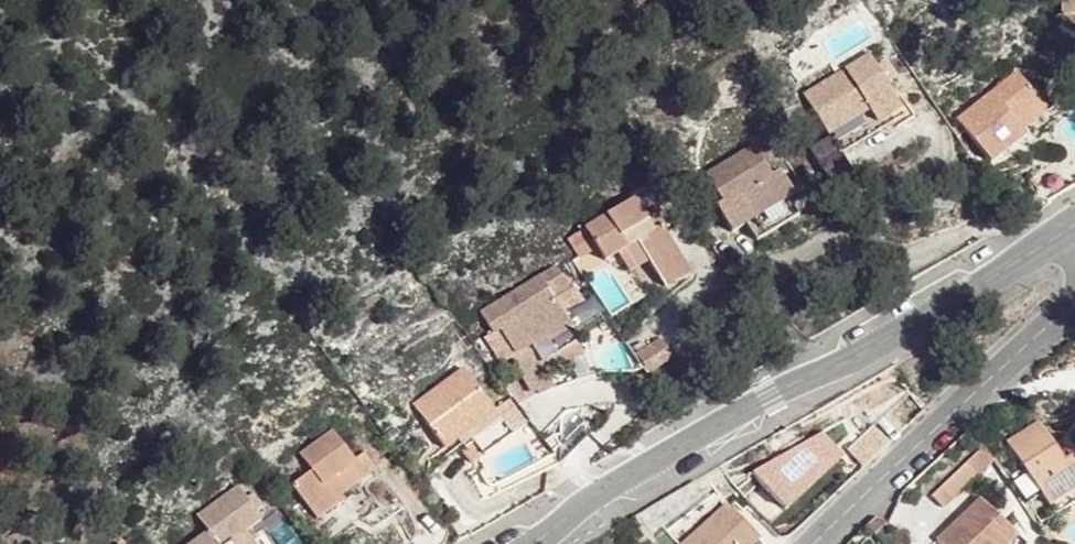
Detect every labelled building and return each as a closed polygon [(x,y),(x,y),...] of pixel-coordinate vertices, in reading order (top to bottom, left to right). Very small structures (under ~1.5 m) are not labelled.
[(939,129),(904,68),(837,107),(872,168),(906,149),(939,129)] [(994,134),(1028,177),(1063,150),(1059,145),(1051,136),(1074,117),(1074,115),(1054,87),(994,134)] [(798,174),(788,157),(740,186),(755,213),(761,223),(754,227),(765,245),(779,236),(789,253),(810,241),(832,229),(822,210),(828,207),(805,169),(798,174)] [(687,239),(681,227),(668,205),(619,235),(632,258),(639,269),(653,263),(664,282),(683,271),(687,278),(691,285),(716,269),(697,238),(695,234),(687,239)] [(750,217),(754,227),(761,223),(755,213),(750,217)] [(695,218),(681,227),(687,239),(695,234),(697,238),(705,234),(695,218)] [(615,267),(632,258),(619,235),(601,246),(615,267)] [(588,279),(510,323),(522,343),(529,339),(534,348),(543,365),(539,368),(559,405),(566,401),(568,406),(576,402),(583,397),(577,384),(613,364),(608,353),(611,350),(590,314),(585,306),(603,295),(588,279)] [(610,303),(603,295),(585,306),(590,314),(610,303)] [(519,357),(534,348),(529,339),(522,343),(513,349),(519,357)] [(498,374),(448,411),(479,455),(491,447),(498,457),(496,458),(506,471),(511,467),(517,464),(518,465),(547,444),(498,374)] [(1033,446),(1054,480),(1065,499),(1073,512),(1074,514),(1074,439),(1065,425),(1049,435),(1033,446)] [(826,429),(755,470),(788,509),(847,453),(826,429)] [(365,503),(372,498),(408,473),(395,456),(386,463),(365,434),(331,459),(343,475),(323,490),(349,525),(359,516),(368,508),(365,503)] [(944,503),(992,457),(980,444),(931,491),(944,503)] [(971,481),(952,498),(964,511),(1002,477),(990,463),(971,481)] [(1065,499),(1054,480),(1040,489),(1050,508),(1065,499)] [(235,543),(283,543),(280,539),(296,529),(273,496),(230,524),(241,540),(235,543)] [(376,503),(372,498),(365,503),(368,508),(376,503)] [(963,541),(966,543),(1037,543),(1044,538),(1008,498),(963,541)] [(758,515),(725,543),(783,543),(773,533),(758,515)]
